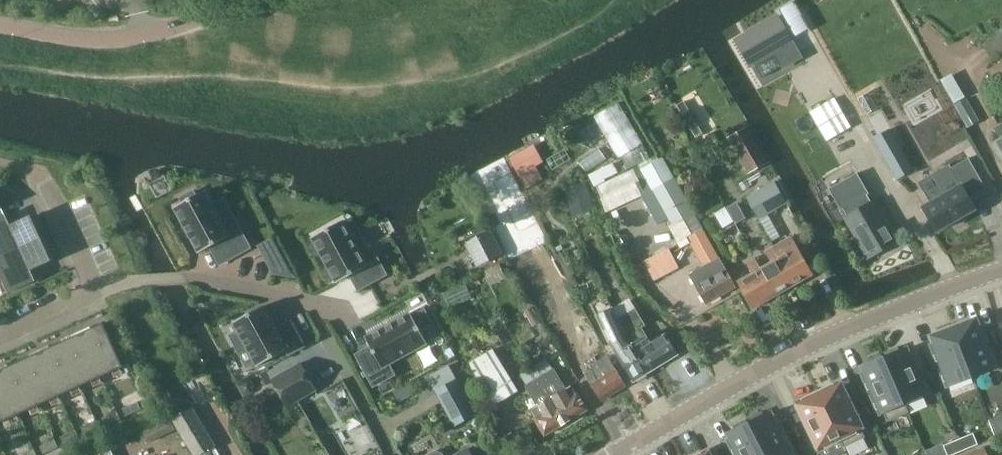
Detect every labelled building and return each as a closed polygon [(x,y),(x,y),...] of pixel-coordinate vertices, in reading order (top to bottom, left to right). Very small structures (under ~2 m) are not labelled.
[(779,7),(790,29),(804,22),(793,0),(792,0),(779,7)] [(778,17),(736,41),(750,65),(754,63),(762,78),(800,56),(778,17)] [(951,74),(940,80),(954,104),(965,97),(951,74)] [(810,78),(773,100),(785,121),(822,99),(810,78)] [(810,114),(826,141),(850,127),(834,99),(810,114)] [(967,99),(955,105),(968,129),(980,122),(967,99)] [(618,103),(594,116),(618,158),(642,145),(618,103)] [(682,114),(680,120),(685,127),(691,130),(697,126),(699,120),(694,112),(689,110),(682,114)] [(746,125),(726,137),(747,173),(768,161),(746,125)] [(912,171),(898,147),(888,130),(873,139),(896,180),(912,171)] [(993,144),(1001,160),(1001,139),(993,144)] [(534,145),(508,158),(525,189),(543,179),(536,166),(543,162),(534,145)] [(642,146),(621,156),(628,169),(648,158),(642,146)] [(657,154),(631,169),(643,194),(658,224),(664,220),(668,227),(691,214),(657,154)] [(932,175),(917,183),(929,204),(922,208),(936,232),(974,211),(969,201),(986,191),(968,159),(950,169),(948,166),(932,175)] [(594,182),(620,173),(616,161),(590,170),(594,182)] [(593,187),(605,212),(643,194),(631,169),(593,187)] [(873,202),(855,213),(850,205),(868,195),(856,174),(828,189),(840,210),(843,208),(848,216),(845,218),(867,259),(896,243),(873,202)] [(585,181),(563,188),(572,217),(594,209),(585,181)] [(757,220),(785,204),(773,183),(745,199),(757,220)] [(229,235),(205,191),(196,196),(193,191),(180,198),(183,203),(174,208),(199,254),(210,247),(220,265),(250,248),(240,229),(229,235)] [(725,208),(715,214),(723,228),(734,222),(725,208)] [(775,218),(783,233),(800,223),(792,209),(775,218)] [(677,243),(686,238),(700,230),(691,214),(668,227),(677,243)] [(4,217),(0,219),(0,257),(40,239),(30,218),(9,227),(4,217)] [(366,265),(342,221),(312,238),(336,283),(350,276),(358,290),(386,275),(378,259),(366,265)] [(697,272),(689,276),(705,305),(733,289),(700,230),(686,238),(699,261),(693,265),(697,272)] [(489,232),(466,244),(477,266),(501,254),(489,232)] [(811,276),(789,238),(781,243),(773,247),(779,258),(773,261),(789,289),(811,276)] [(40,239),(0,257),(0,288),(3,295),(34,281),(29,270),(50,261),(40,239)] [(278,246),(262,255),(273,274),(295,278),(278,246)] [(770,299),(789,289),(773,261),(779,258),(773,247),(764,253),(770,263),(760,269),(754,272),(770,299)] [(643,261),(653,280),(678,267),(668,248),(643,261)] [(752,309),(770,299),(754,272),(760,269),(754,258),(745,263),(751,274),(737,282),(752,309)] [(499,265),(486,272),(492,285),(505,279),(499,265)] [(465,282),(441,292),(449,309),(471,300),(473,299),(465,282)] [(304,347),(291,322),(277,330),(264,306),(233,323),(238,332),(230,336),(238,352),(247,348),(257,367),(286,351),(289,355),(304,347)] [(648,374),(634,351),(624,336),(610,309),(595,318),(609,345),(633,382),(636,381),(637,383),(646,378),(645,375),(648,374)] [(531,310),(525,313),(533,328),(538,325),(531,310)] [(632,311),(617,320),(625,336),(634,351),(648,374),(675,358),(663,337),(648,346),(639,330),(642,328),(632,311)] [(389,365),(427,344),(410,313),(365,338),(370,347),(356,355),(373,387),(394,375),(389,365)] [(956,330),(954,330),(972,377),(996,368),(982,331),(976,334),(972,323),(969,325),(967,320),(954,325),(956,330)] [(91,329),(0,371),(0,423),(123,367),(103,323),(91,329)] [(940,347),(934,350),(948,386),(972,377),(954,330),(952,331),(950,327),(937,332),(939,336),(936,337),(940,347)] [(446,349),(444,355),(447,360),(455,355),(451,347),(446,349)] [(886,357),(884,358),(904,404),(905,403),(927,394),(912,358),(906,360),(902,350),(899,351),(897,347),(884,353),(886,357)] [(492,352),(470,364),(468,365),(472,374),(491,407),(515,393),(492,352)] [(870,375),(865,378),(881,414),(883,413),(887,422),(909,412),(905,403),(904,404),(884,358),(882,359),(880,354),(867,360),(869,364),(866,366),(870,375)] [(599,403),(622,388),(605,359),(593,366),(595,368),(582,375),(599,403)] [(281,392),(308,376),(300,363),(273,379),(281,392)] [(543,363),(530,370),(563,425),(585,412),(574,394),(572,395),(568,389),(561,393),(543,363)] [(444,367),(423,379),(432,393),(453,381),(444,367)] [(530,370),(518,378),(536,408),(529,413),(533,419),(532,421),(542,438),(563,425),(530,370)] [(316,390),(308,376),(281,392),(289,406),(316,390)] [(250,378),(238,384),(245,398),(251,395),(254,386),(250,378)] [(432,393),(451,428),(472,416),(453,381),(432,393)] [(836,385),(818,394),(840,439),(839,439),(843,448),(865,437),(861,429),(863,428),(846,392),(840,395),(836,385)] [(805,412),(800,415),(817,450),(839,439),(840,439),(818,394),(801,402),(805,412)] [(138,402),(123,409),(126,417),(141,410),(138,402)] [(215,446),(193,408),(172,420),(193,454),(214,454),(211,448),(215,446)] [(749,418),(751,422),(749,423),(765,454),(794,454),(777,421),(771,424),(766,414),(764,416),(761,411),(749,418)] [(117,412),(102,418),(106,426),(121,419),(117,412)] [(989,422),(995,437),(1001,434),(1001,422),(1000,417),(989,422)] [(181,439),(169,419),(160,424),(173,444),(181,439)] [(731,444),(737,454),(765,454),(749,423),(747,424),(745,420),(732,426),(735,430),(732,432),(737,441),(731,444)] [(97,421),(81,428),(85,435),(100,429),(97,421)] [(76,430),(61,437),(64,445),(79,438),(76,430)] [(973,434),(958,440),(963,451),(977,445),(973,434)] [(55,440),(40,447),(43,454),(59,447),(55,440)] [(943,446),(947,454),(953,454),(963,451),(958,440),(943,446)] [(925,451),(927,454),(947,454),(943,446),(942,443),(925,451)]
